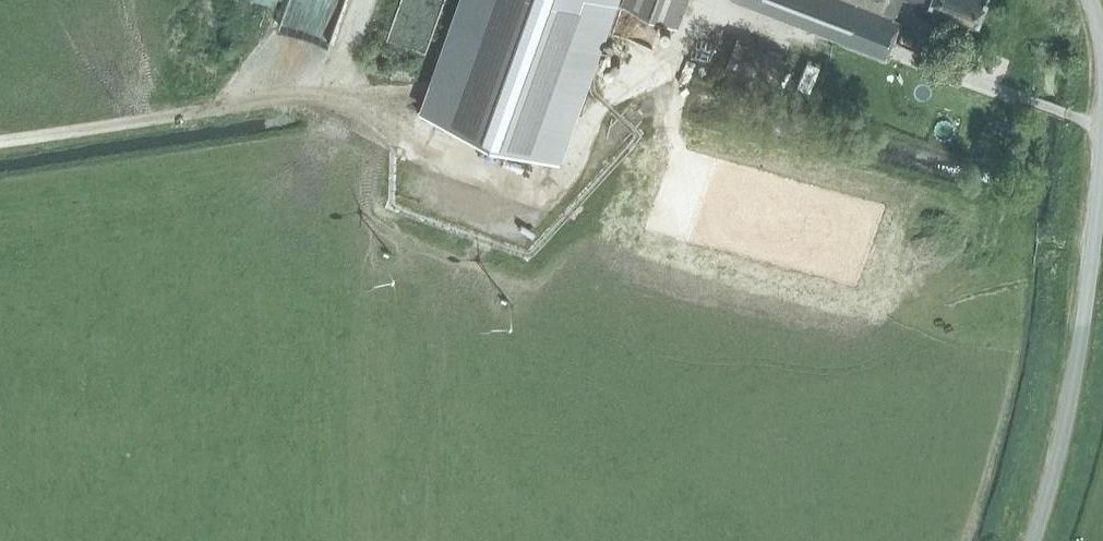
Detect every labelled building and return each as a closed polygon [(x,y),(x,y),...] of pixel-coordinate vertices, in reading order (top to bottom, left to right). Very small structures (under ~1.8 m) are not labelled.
[(284,29),(327,44),(336,21),(334,20),(342,0),(295,0),(284,29)] [(421,109),(556,158),(613,0),(461,0),(421,109)] [(620,4),(677,25),(686,0),(622,0),(620,4)] [(884,59),(899,22),(892,20),(900,0),(732,0),(884,59)] [(985,0),(919,0),(976,23),(985,0)] [(780,89),(795,58),(746,36),(732,67),(780,89)]
